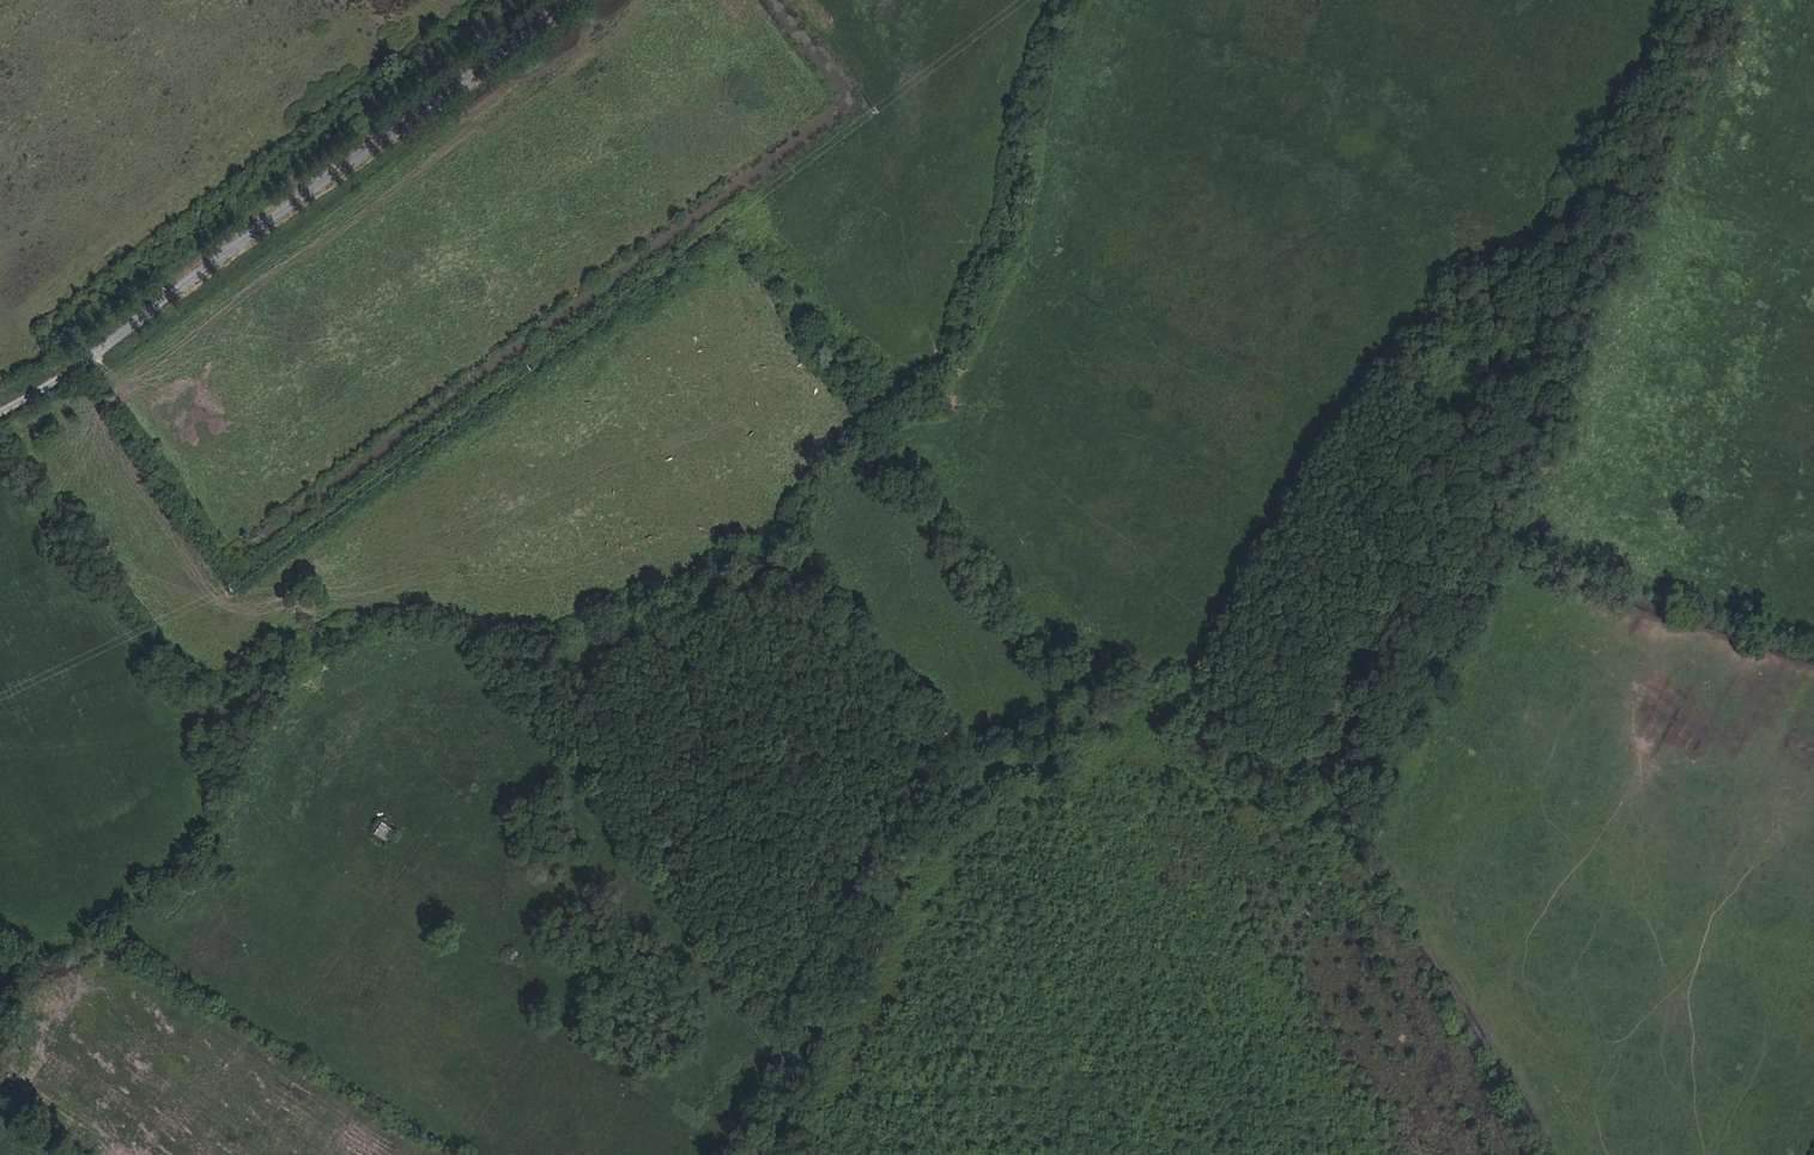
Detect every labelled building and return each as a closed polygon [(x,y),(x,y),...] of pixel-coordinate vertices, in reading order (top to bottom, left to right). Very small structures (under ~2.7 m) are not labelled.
[(381,821),(375,833),(386,840),(393,828),(381,821)]
